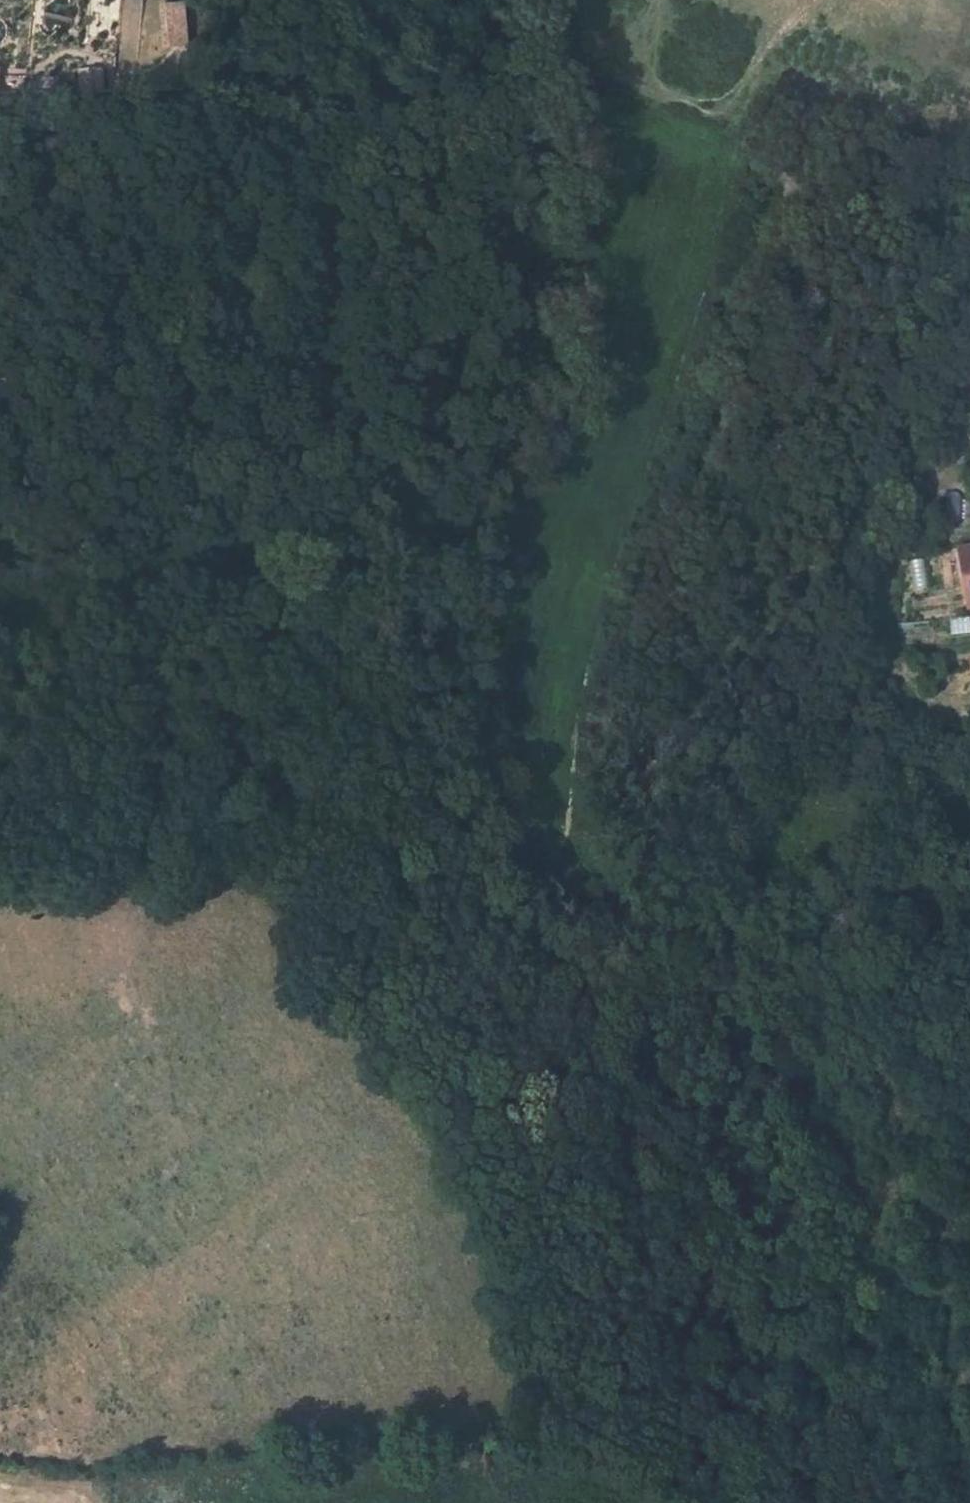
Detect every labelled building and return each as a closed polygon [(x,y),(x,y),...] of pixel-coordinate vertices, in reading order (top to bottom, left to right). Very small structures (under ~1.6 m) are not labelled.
[(124,20),(138,21),(140,0),(125,0),(124,20)] [(184,1),(165,3),(169,46),(188,44),(184,1)]
